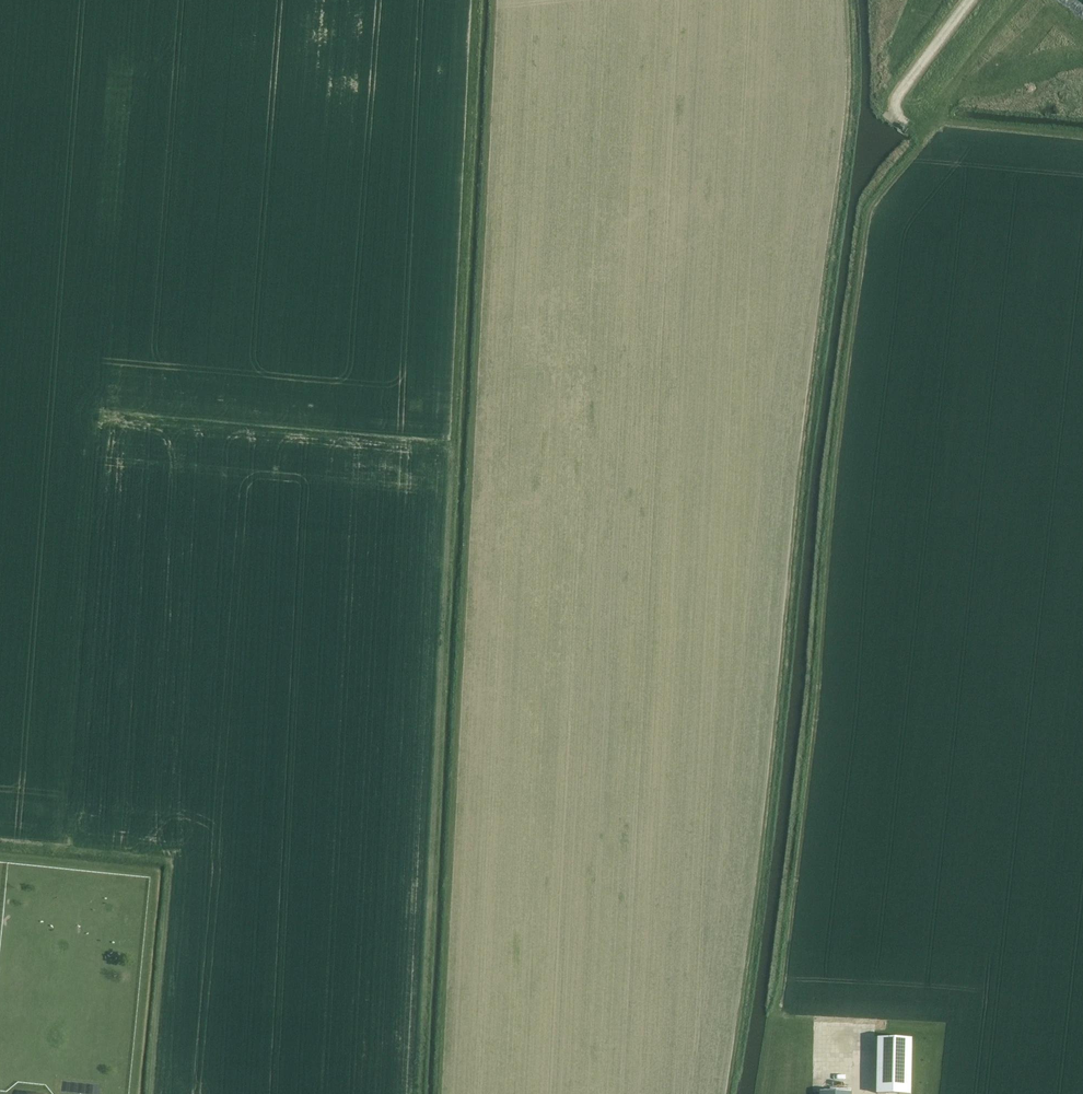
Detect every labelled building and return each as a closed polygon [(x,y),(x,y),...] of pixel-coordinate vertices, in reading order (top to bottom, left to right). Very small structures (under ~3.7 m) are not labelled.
[(879,1038),(878,1093),(879,1093),(911,1093),(912,1039),(879,1038)]
